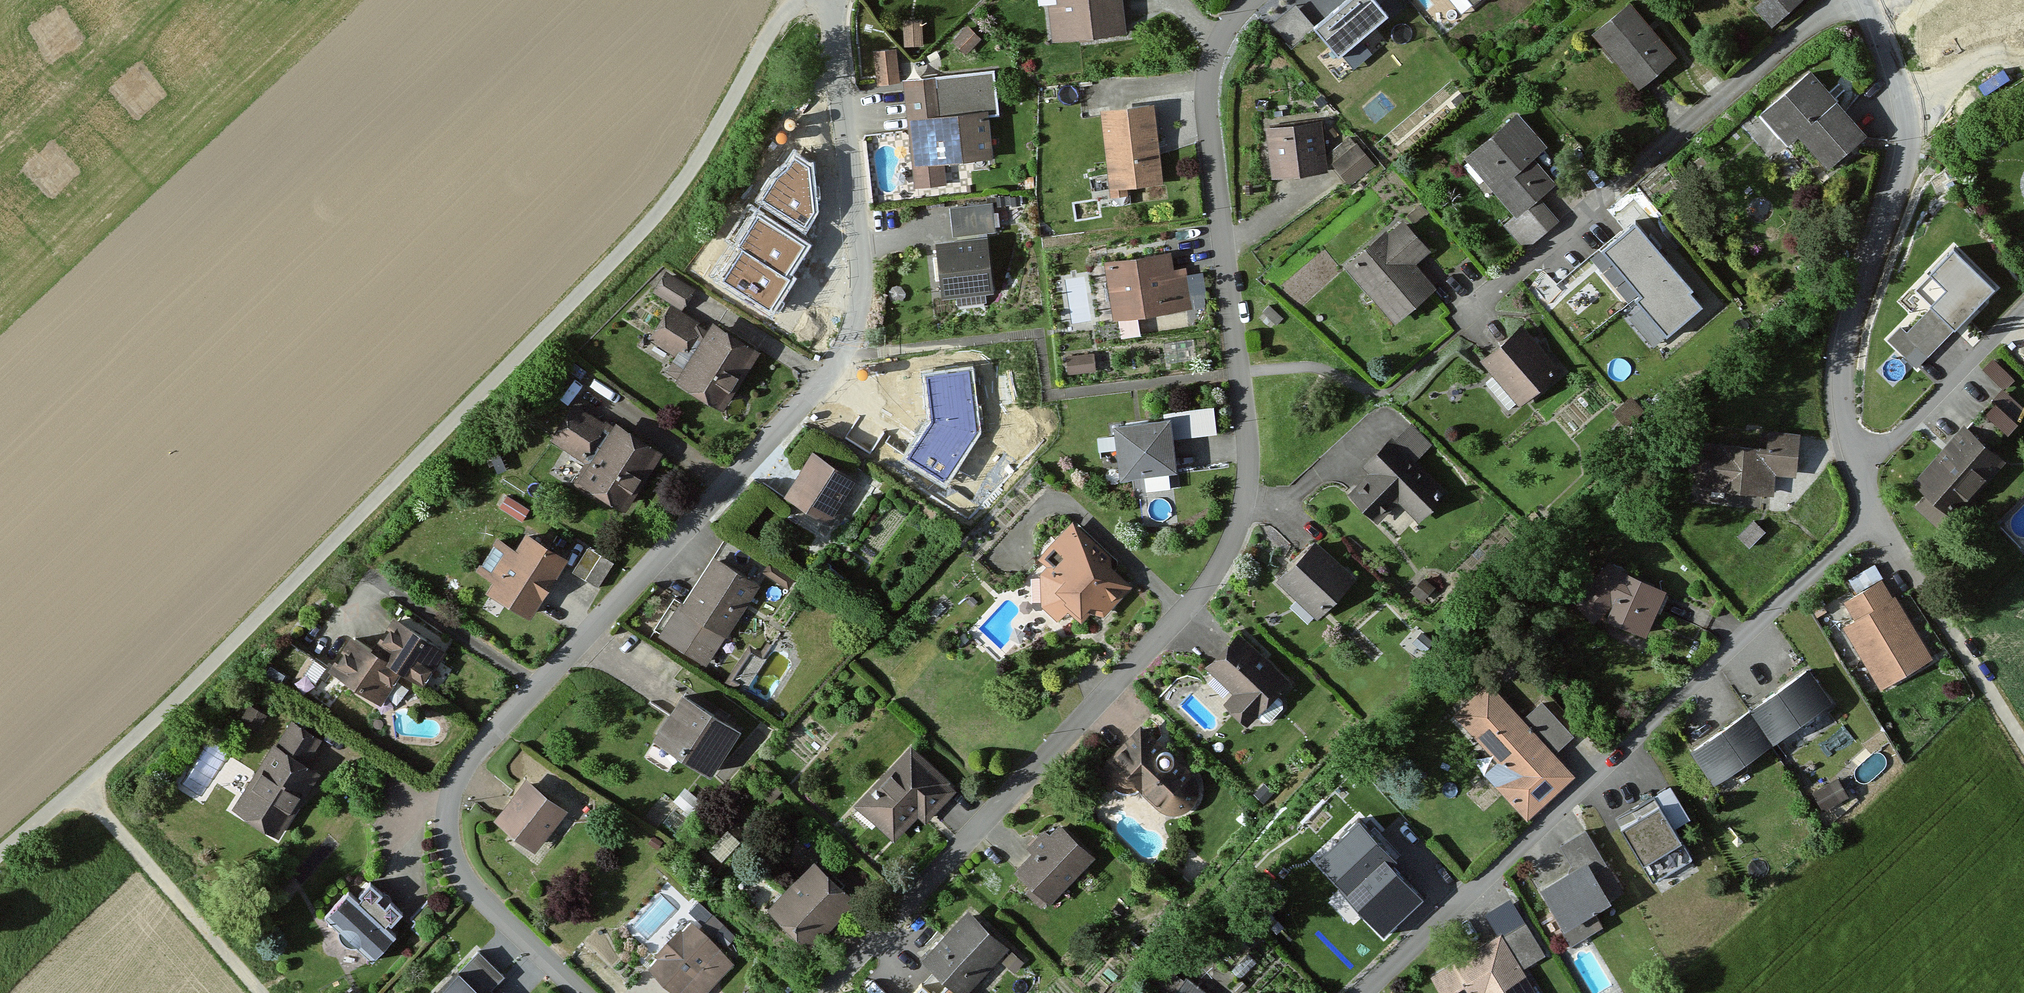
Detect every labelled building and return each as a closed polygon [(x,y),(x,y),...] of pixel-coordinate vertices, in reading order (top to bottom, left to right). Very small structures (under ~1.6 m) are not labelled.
[(1117,0),(1051,0),(1053,12),(1046,13),(1051,48),(1122,39),(1117,0)] [(1301,21),(1324,50),(1376,6),(1371,0),(1327,0),(1301,21)] [(1760,7),(1752,13),(1769,33),(1806,0),(1754,0),(1760,7)] [(1674,63),(1628,7),(1590,38),(1637,94),(1674,63)] [(1374,20),(1361,32),(1374,47),(1387,35),(1374,20)] [(918,24),(900,25),(901,50),(919,49),(918,24)] [(976,44),(964,32),(949,46),(961,58),(976,44)] [(895,87),(891,54),(872,57),(876,89),(895,87)] [(929,80),(930,83),(899,86),(908,191),(940,189),(938,166),(987,162),(984,121),(994,120),(991,75),(929,80)] [(1861,138),(1807,76),(1756,119),(1782,149),(1794,139),(1822,172),(1861,138)] [(1159,188),(1149,108),(1096,114),(1106,200),(1123,198),(1123,192),(1159,188)] [(1544,149),(1513,116),(1462,164),(1512,219),(1500,230),(1522,254),(1556,224),(1535,201),(1552,186),(1530,162),(1544,149)] [(1328,167),(1326,168),(1344,189),(1368,168),(1351,148),(1354,145),(1330,117),(1319,127),(1336,146),(1321,159),(1328,167)] [(1320,174),(1315,124),(1261,130),(1266,179),(1320,174)] [(772,186),(763,200),(804,227),(813,213),(808,169),(795,161),(786,172),(776,181),(772,186)] [(997,227),(996,197),(950,198),(951,228),(997,227)] [(1424,218),(1415,209),(1404,220),(1412,229),(1424,218)] [(805,246),(764,220),(758,216),(737,248),(743,252),(784,278),(805,246)] [(1683,279),(1636,221),(1594,255),(1641,312),(1683,279)] [(1387,237),(1383,233),(1342,270),(1392,325),(1431,289),(1411,268),(1428,253),(1401,224),(1387,237)] [(990,293),(984,240),(933,246),(939,298),(990,293)] [(743,252),(724,281),(770,311),(789,282),(784,278),(743,252)] [(1991,295),(1951,255),(1910,295),(1926,311),(1903,334),(1898,329),(1884,344),(1903,363),(1914,352),(1924,362),(1991,295)] [(1169,272),(1167,256),(1102,264),(1109,321),(1186,311),(1181,271),(1169,272)] [(690,290),(662,274),(650,294),(678,311),(690,290)] [(699,328),(664,308),(644,342),(679,362),(699,328)] [(1533,337),(1522,324),(1476,365),(1515,409),(1555,374),(1526,342),(1533,337)] [(755,354),(709,326),(672,385),(719,414),(755,354)] [(1090,371),(1088,354),(1062,357),(1064,374),(1090,371)] [(2008,381),(1990,366),(1981,375),(1999,391),(2008,381)] [(973,367),(922,374),(927,420),(901,461),(946,489),(981,432),(973,367)] [(2010,416),(1991,399),(1965,429),(1984,446),(2010,416)] [(602,427),(567,407),(545,444),(580,465),(602,427)] [(1211,438),(1209,411),(1160,415),(1161,420),(1113,424),(1118,479),(1173,474),(1170,441),(1211,438)] [(657,453),(611,425),(574,485),(620,513),(657,453)] [(1427,449),(1405,428),(1391,443),(1387,440),(1358,470),(1365,477),(1345,498),(1374,526),(1393,506),(1414,526),(1441,497),(1410,467),(1427,449)] [(1984,446),(1965,429),(1913,488),(1940,512),(1951,499),(1961,508),(2002,462),(1984,446)] [(1797,436),(1766,434),(1764,448),(1689,441),(1686,473),(1697,474),(1696,491),(1771,497),(1773,477),(1794,479),(1797,436)] [(854,482),(808,454),(780,499),(826,528),(854,482)] [(523,513),(503,500),(496,510),(516,523),(523,513)] [(1761,534),(1750,523),(1734,539),(1745,550),(1761,534)] [(1042,570),(1036,576),(1038,611),(1044,617),(1053,625),(1064,614),(1077,626),(1090,612),(1100,621),(1129,589),(1106,567),(1108,564),(1067,526),(1033,562),(1042,570)] [(564,560),(520,534),(511,550),(493,539),(471,575),(489,585),(482,596),(527,622),(564,560)] [(1352,580),(1312,541),(1273,582),(1313,620),(1352,580)] [(753,564),(720,542),(679,605),(671,599),(648,634),(702,668),(721,638),(723,640),(761,582),(747,573),(753,564)] [(597,557),(582,550),(569,575),(583,583),(597,557)] [(1665,595),(1606,566),(1567,604),(1590,627),(1612,605),(1604,621),(1643,640),(1665,595)] [(1888,601),(1877,582),(1840,604),(1851,622),(1839,629),(1877,691),(1930,659),(1893,598),(1888,601)] [(1821,613),(1815,602),(1806,608),(1812,619),(1821,613)] [(421,638),(391,619),(369,654),(399,672),(420,686),(442,651),(421,638)] [(1287,687),(1234,635),(1199,670),(1227,697),(1219,705),(1244,730),(1287,687)] [(399,672),(369,654),(345,639),(324,674),(377,707),(399,672)] [(753,641),(729,673),(744,684),(768,652),(753,641)] [(1830,703),(1807,670),(1769,697),(1751,709),(1774,742),(1830,703)] [(1520,722),(1486,686),(1450,719),(1493,766),(1481,776),(1525,823),(1573,778),(1552,755),(1569,739),(1538,706),(1520,722)] [(736,731),(676,695),(648,741),(708,778),(736,731)] [(263,717),(245,707),(236,724),(254,734),(263,717)] [(1710,787),(1774,742),(1751,709),(1715,734),(1687,754),(1710,787)] [(246,792),(242,789),(228,814),(277,842),(315,777),(302,769),(317,743),(286,725),(273,748),(269,746),(255,770),(259,773),(246,792)] [(1194,784),(1189,777),(1136,726),(1103,761),(1099,767),(1098,773),(1098,779),(1100,786),(1105,791),(1110,794),(1116,796),(1123,796),(1129,793),(1133,790),(1157,812),(1164,816),(1172,817),(1179,816),(1186,812),(1192,806),(1195,799),(1196,791),(1194,784)] [(953,793),(908,748),(850,805),(890,844),(914,820),(920,826),(953,793)] [(563,813),(526,785),(498,822),(535,850),(563,813)] [(1688,823),(1667,788),(1626,811),(1633,822),(1619,830),(1650,883),(1689,860),(1673,832),(1688,823)] [(698,806),(680,791),(668,804),(687,819),(698,806)] [(1394,841),(1364,810),(1307,865),(1335,894),(1332,897),(1350,915),(1362,905),(1372,916),(1406,883),(1380,855),(1394,841)] [(1090,859),(1057,828),(1050,835),(1043,830),(1023,850),(1027,854),(1010,871),(1029,889),(1024,894),(1040,910),(1090,859)] [(1601,867),(1581,833),(1554,849),(1568,873),(1538,890),(1560,927),(1556,929),(1566,946),(1592,931),(1584,917),(1609,903),(1591,873),(1601,867)] [(854,905),(811,863),(764,911),(807,953),(854,905)] [(352,902),(344,894),(321,919),(370,964),(393,939),(384,930),(397,917),(387,908),(383,913),(372,903),(378,897),(366,887),(352,902)] [(953,992),(967,992),(1005,954),(965,915),(919,962),(932,975),(953,992)] [(1496,936),(1426,977),(1436,992),(1531,992),(1518,972),(1540,958),(1522,927),(1499,941),(1496,936)] [(692,928),(683,937),(680,934),(658,957),(662,961),(654,969),(679,992),(706,992),(732,965),(692,928)] [(474,956),(438,992),(478,992),(495,976),(474,956)] [(1019,967),(1006,956),(997,966),(1010,977),(1019,967)] [(932,975),(917,992),(953,992),(932,975)] [(1183,984),(1176,992),(1196,992),(1183,984)]
